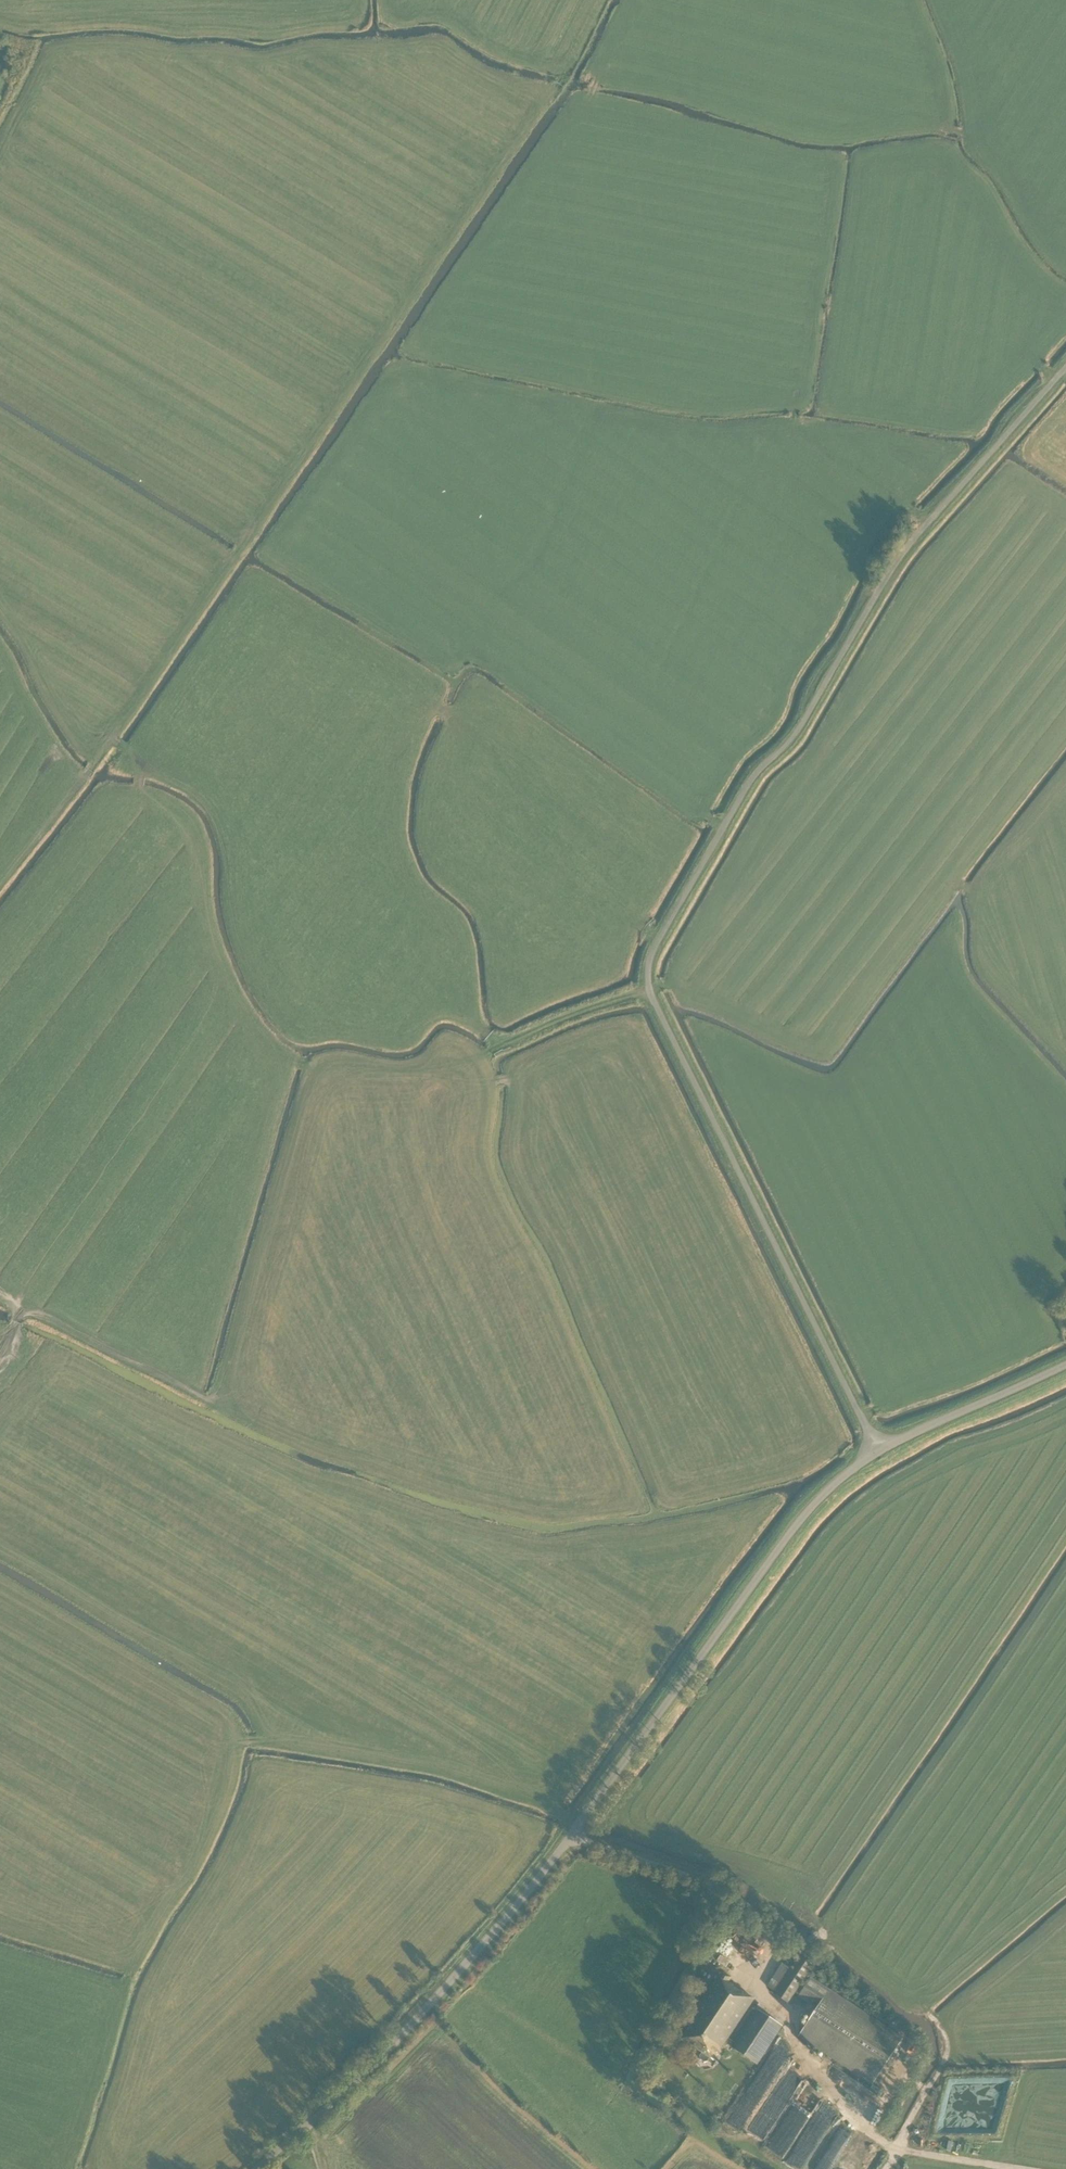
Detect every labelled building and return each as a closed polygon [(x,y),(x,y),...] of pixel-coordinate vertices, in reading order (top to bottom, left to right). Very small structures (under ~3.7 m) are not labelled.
[(801,1985),(814,1966),(801,1957),(791,1970),(781,1986),(775,1995),(788,2004),(795,1993),(801,1985)] [(682,2039),(703,2053),(701,2056),(701,2059),(705,2062),(708,2061),(711,2058),(714,2060),(754,2000),(730,1985),(734,1979),(723,1972),(720,1977),(719,1977),(687,2025),(690,2027),(682,2039)] [(799,2037),(873,2085),(903,2038),(811,1978),(799,1997),(817,2009),(799,2037)] [(732,2048),(757,2064),(782,2027),(757,2010),(732,2048)] [(767,2078),(775,2082),(786,2062),(770,2054),(766,2061),(774,2065),(767,2078)] [(816,2168),(838,2168),(857,2127),(840,2119),(816,2168)]
